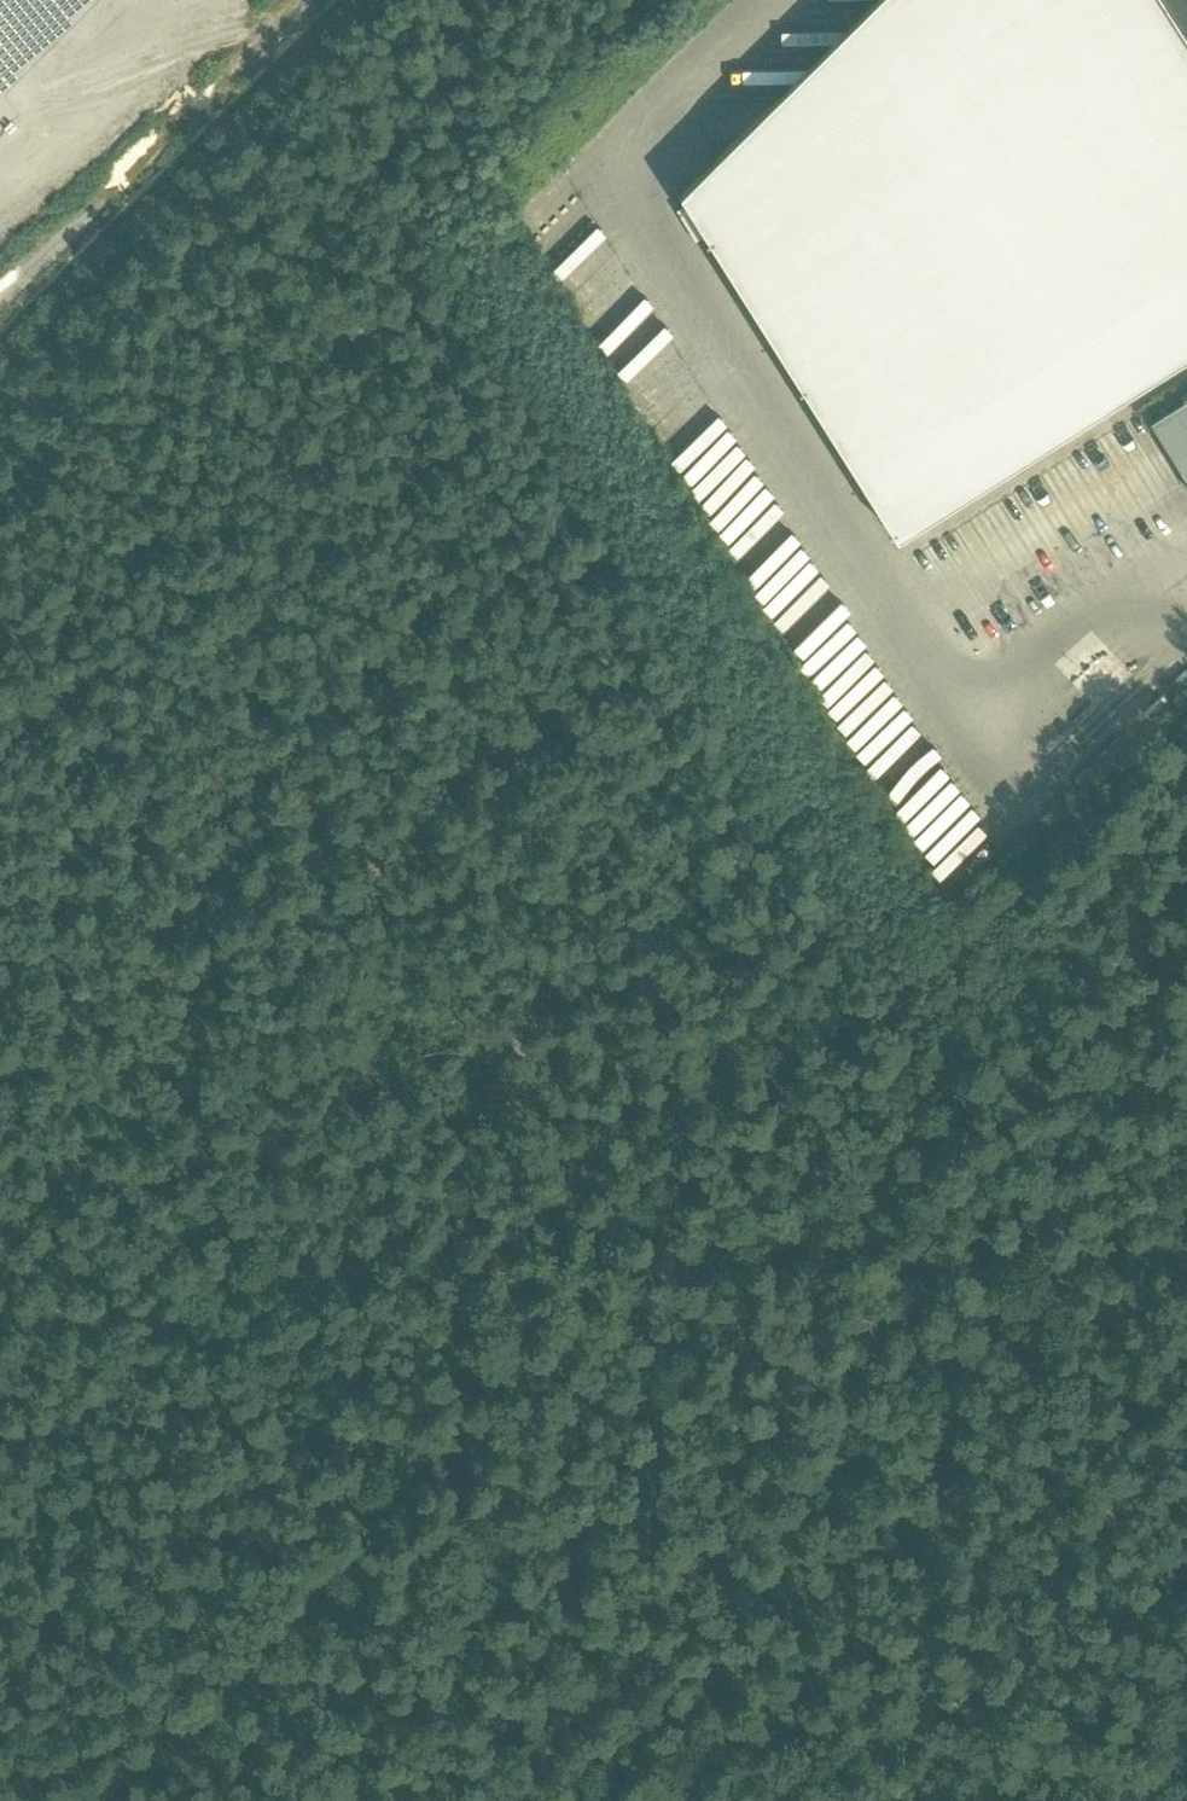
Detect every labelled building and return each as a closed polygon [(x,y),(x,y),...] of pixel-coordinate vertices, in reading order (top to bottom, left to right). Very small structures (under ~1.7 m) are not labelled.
[(683,193),(900,537),(1186,356),(1186,0),(877,0),(683,193)] [(1174,407),(1151,421),(1186,479),(1186,399),(1174,407)] [(1153,442),(1152,443),(1131,407),(1106,422),(1147,492),(1174,477),(1153,442)]
